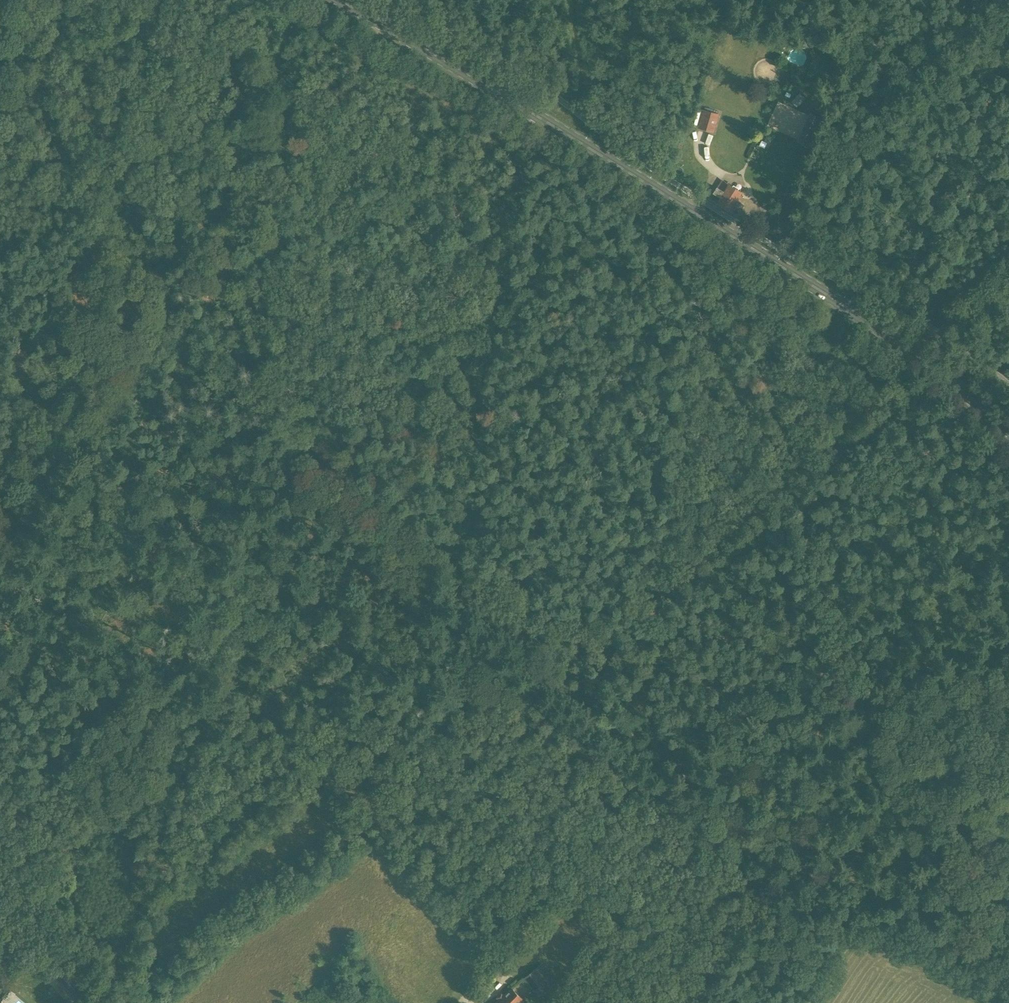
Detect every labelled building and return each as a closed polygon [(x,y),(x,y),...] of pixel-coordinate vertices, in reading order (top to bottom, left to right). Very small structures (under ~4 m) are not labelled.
[(799,93),(791,101),(797,106),(805,98),(799,93)] [(714,133),(719,114),(703,109),(698,128),(714,133)] [(810,112),(797,141),(807,145),(820,117),(810,112)] [(740,210),(744,204),(742,203),(745,199),(739,196),(741,193),(722,180),(713,193),(721,198),(717,203),(730,211),(733,205),(740,210)] [(538,997),(552,986),(536,968),(523,978),(538,997)] [(64,977),(60,982),(82,1002),(86,999),(92,993),(69,972),(67,974),(64,977)] [(523,1000),(511,988),(504,995),(501,993),(495,999),(498,1001),(496,1002),(520,1002),(523,1000)]
